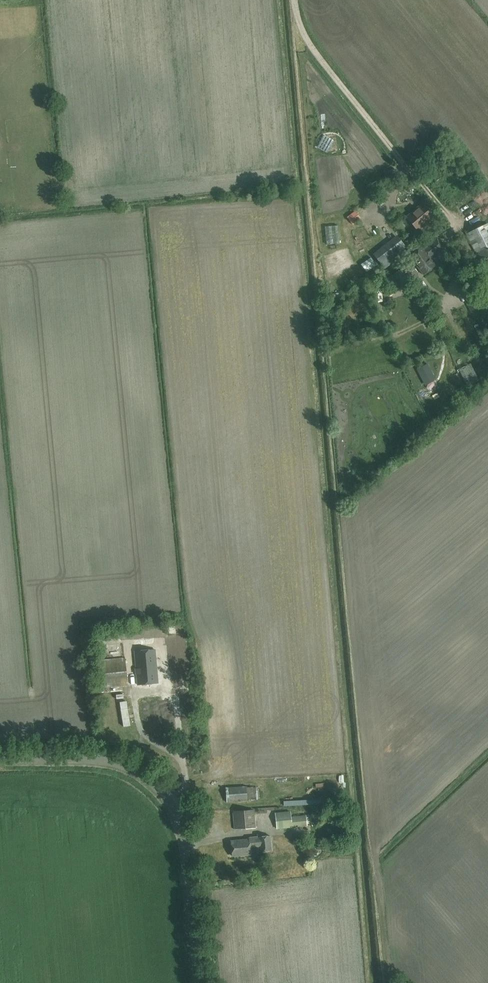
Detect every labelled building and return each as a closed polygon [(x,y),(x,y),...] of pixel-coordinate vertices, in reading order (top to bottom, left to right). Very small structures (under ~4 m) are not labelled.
[(417,230),(431,219),(435,216),(424,203),(406,218),(417,230)] [(487,258),(487,225),(467,235),(480,262),(487,258)] [(385,270),(409,252),(399,238),(375,257),(385,270)] [(429,259),(436,254),(443,249),(436,239),(422,249),(421,248),(409,257),(422,275),(434,266),(429,259)] [(370,259),(361,265),(366,272),(375,266),(370,259)] [(411,263),(394,276),(401,285),(418,272),(411,263)] [(472,316),(481,311),(476,301),(467,305),(472,316)] [(470,360),(459,364),(463,372),(473,367),(470,360)] [(426,365),(417,370),(425,385),(434,380),(426,365)] [(150,644),(150,637),(140,638),(140,645),(150,644)] [(138,684),(158,682),(155,650),(135,652),(138,684)] [(97,698),(128,696),(128,690),(122,691),(122,692),(111,693),(111,687),(128,686),(125,658),(97,660),(99,688),(96,688),(97,698)] [(117,698),(118,706),(127,705),(127,697),(117,698)] [(247,800),(258,799),(257,787),(246,787),(246,786),(226,787),(227,803),(247,801),(247,800)] [(234,829),(255,828),(254,809),(233,811),(234,829)] [(291,811),(275,813),(276,828),(308,825),(307,815),(291,817),(291,811)] [(256,835),(256,837),(249,838),(249,840),(231,841),(233,856),(251,854),(250,847),(258,846),(258,851),(271,850),(269,836),(262,837),(262,834),(256,835)]
